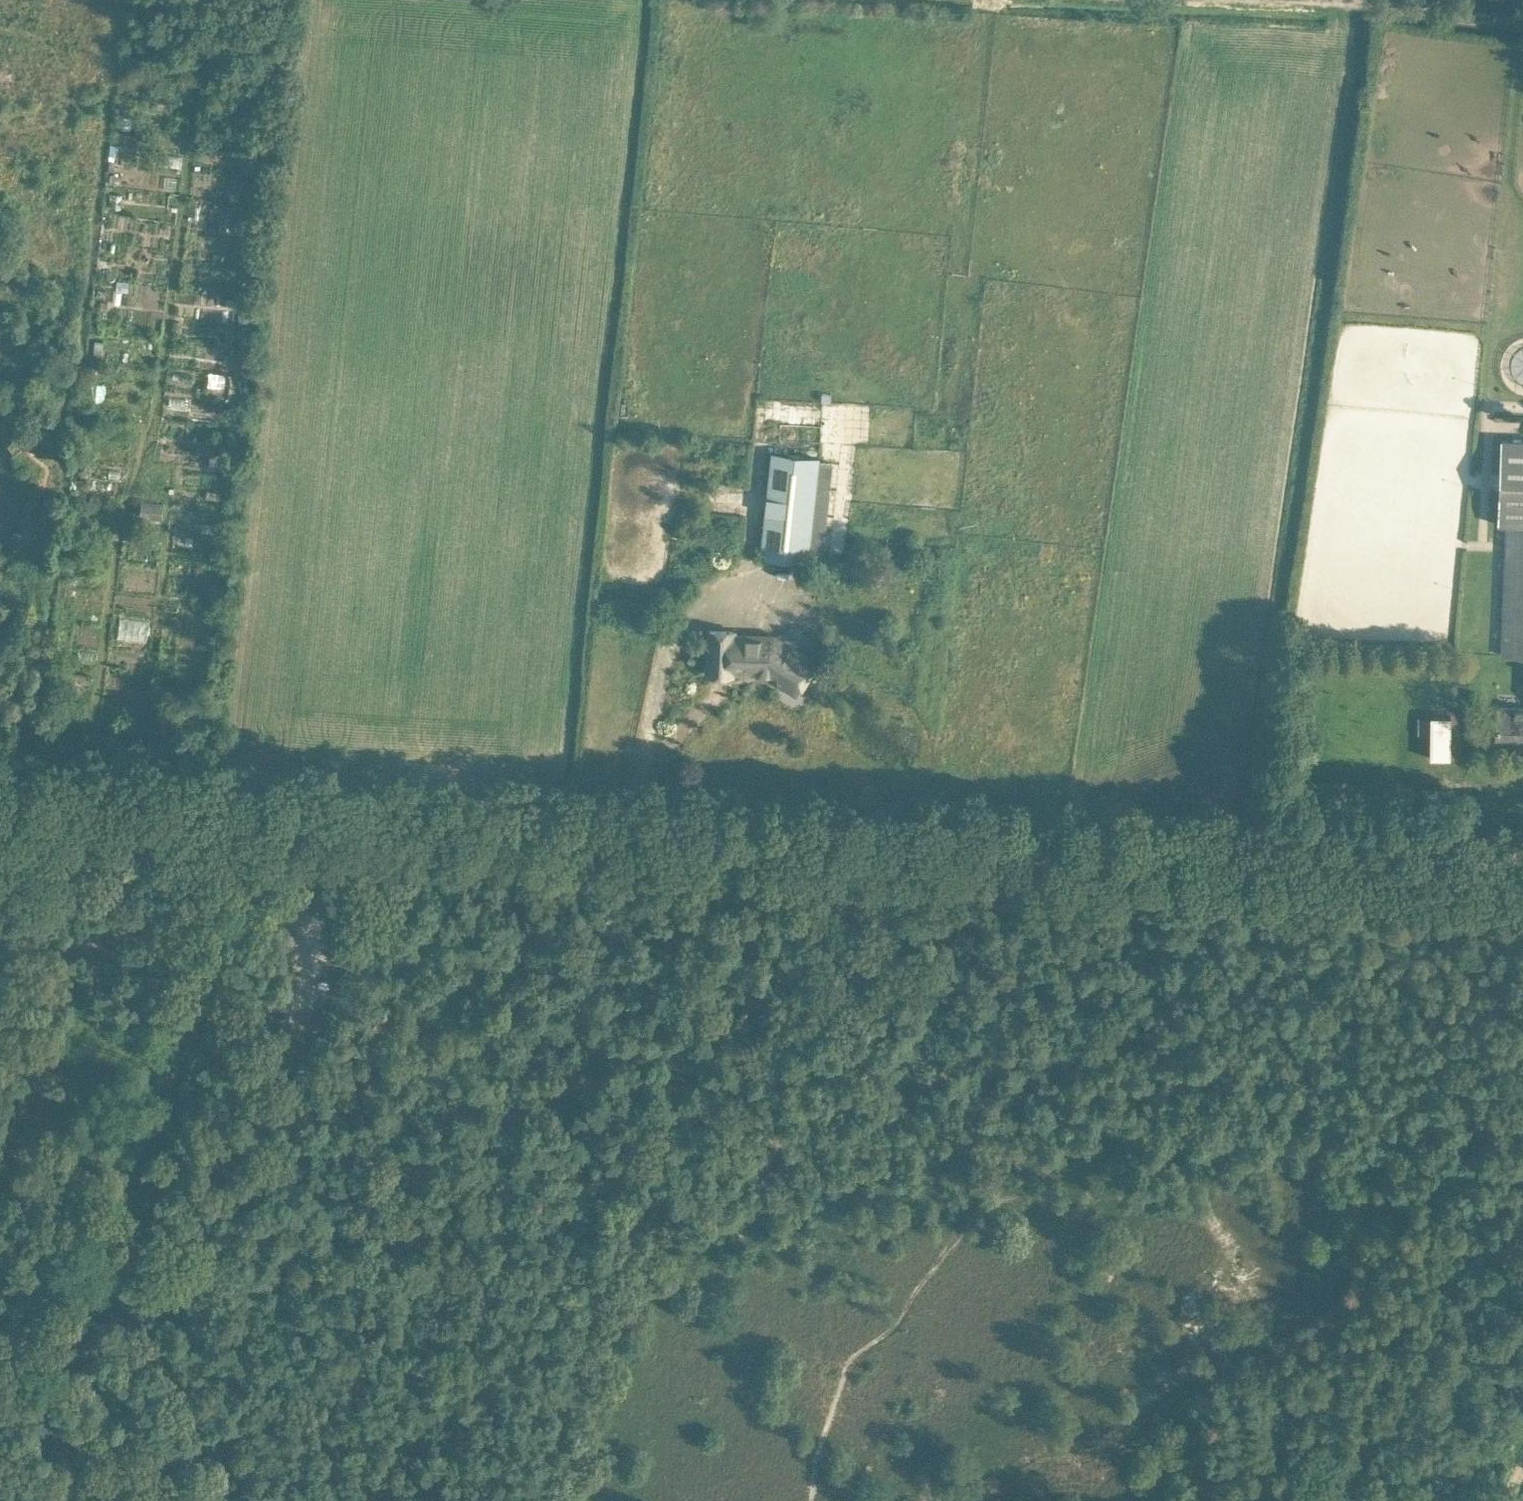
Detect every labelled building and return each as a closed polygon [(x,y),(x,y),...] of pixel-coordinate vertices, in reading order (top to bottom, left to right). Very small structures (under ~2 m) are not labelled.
[(248,232),(250,218),(240,217),(238,232),(248,232)] [(258,282),(259,268),(247,268),(247,281),(258,282)] [(95,339),(93,354),(103,355),(104,340),(95,339)] [(238,374),(240,366),(232,365),(231,373),(238,374)] [(206,382),(225,383),(226,374),(207,373),(206,382)] [(1497,523),(1506,524),(1502,654),(1522,654),(1522,438),(1501,437),(1497,523)] [(820,458),(820,456),(771,450),(759,556),(808,562),(809,552),(824,554),(833,460),(820,458)] [(141,515),(163,517),(164,501),(142,499),(141,515)] [(770,674),(797,691),(816,660),(775,635),(734,634),(734,629),(710,628),(708,672),(732,674),(732,670),(758,671),(770,674)] [(1522,742),(1522,706),(1497,705),(1496,741),(1522,742)]
